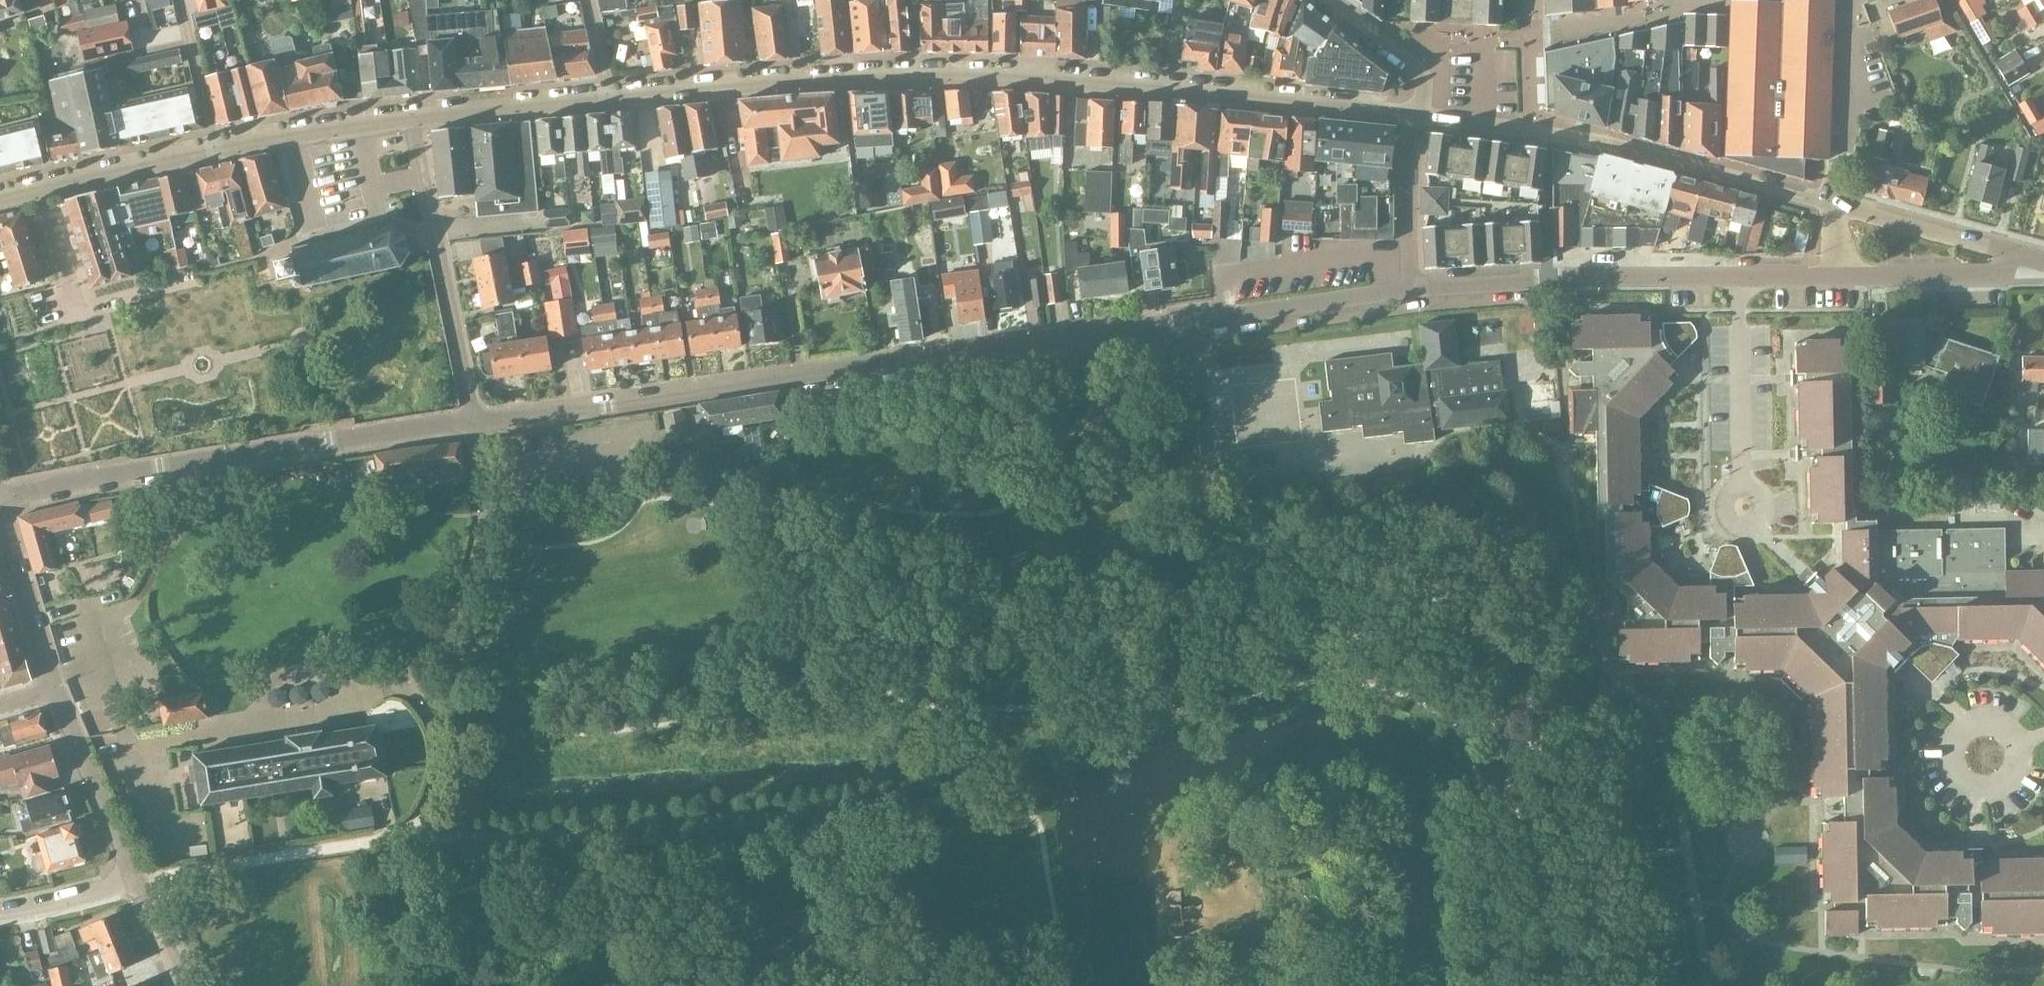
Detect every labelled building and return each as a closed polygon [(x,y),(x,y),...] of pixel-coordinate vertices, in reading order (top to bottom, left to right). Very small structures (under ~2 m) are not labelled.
[(24,14),(20,1),(20,0),(0,0),(0,21),(24,14)] [(20,1),(24,14),(41,8),(39,0),(22,0),(20,1)] [(145,2),(153,31),(157,30),(150,1),(152,0),(144,0),(145,2)] [(198,14),(227,7),(225,0),(195,0),(198,14)] [(353,9),(352,0),(326,0),(328,14),(353,9)] [(366,47),(361,0),(352,0),(353,9),(357,48),(359,48),(362,74),(365,99),(394,96),(389,52),(378,53),(378,46),(366,47)] [(428,43),(433,92),(466,89),(459,15),(427,17),(426,0),(410,0),(414,20),(416,44),(428,43)] [(601,14),(628,8),(626,0),(598,0),(601,14)] [(700,4),(706,67),(726,65),(720,2),(725,1),(725,0),(715,0),(716,2),(700,4)] [(725,1),(720,2),(726,65),(747,63),(741,0),(725,0),(725,1)] [(823,56),(850,55),(844,0),(816,0),(823,56)] [(878,0),(850,3),(855,54),(887,51),(883,12),(879,12),(878,0)] [(906,9),(905,0),(881,0),(882,10),(887,10),(891,53),(911,54),(907,9),(906,9)] [(977,21),(966,21),(967,54),(990,54),(989,21),(988,21),(987,0),(974,0),(974,12),(977,13),(977,21)] [(1028,13),(1028,0),(1015,0),(1015,13),(1028,13)] [(1131,10),(1159,14),(1161,3),(1140,0),(1101,0),(1101,5),(1131,10)] [(1224,25),(1221,38),(1216,72),(1244,75),(1247,38),(1248,38),(1252,21),(1255,22),(1260,0),(1231,0),(1229,6),(1224,25)] [(1271,34),(1282,0),(1260,0),(1255,22),(1252,21),(1250,29),(1271,34)] [(1275,50),(1281,51),(1298,0),(1282,0),(1271,34),(1270,38),(1267,48),(1275,50)] [(1297,79),(1301,62),(1302,54),(1315,55),(1320,48),(1322,49),(1335,27),(1301,1),(1299,0),(1298,0),(1281,51),(1275,50),(1270,75),(1272,76),(1297,79)] [(1360,4),(1363,6),(1362,9),(1382,22),(1384,0),(1361,0),(1360,4)] [(1439,0),(1412,0),(1411,23),(1438,24),(1439,0)] [(1438,24),(1500,26),(1502,0),(1439,0),(1438,24)] [(1545,21),(1543,21),(1595,13),(1628,6),(1654,0),(1545,0),(1545,21)] [(1804,159),(1826,160),(1833,0),(1782,0),(1782,3),(1731,1),(1730,16),(1725,159),(1803,181),(1804,159)] [(1919,0),(1883,0),(1886,10),(1919,0)] [(1934,0),(1922,0),(1887,12),(1897,39),(1923,30),(1928,42),(1958,32),(1942,23),(1934,0)] [(1958,4),(1965,15),(1977,8),(1984,4),(1981,0),(1965,0),(1958,4)] [(2024,20),(2043,8),(2043,0),(2032,0),(2034,3),(2019,12),(2024,20)] [(1086,1),(1074,1),(1057,1),(1057,18),(1056,58),(1086,60),(1087,11),(1086,11),(1086,1)] [(943,21),(941,6),(941,4),(920,4),(921,20),(922,54),(944,54),(943,21)] [(965,4),(941,6),(943,21),(944,54),(967,54),(966,21),(965,21),(965,4)] [(672,6),(660,7),(660,5),(635,10),(637,23),(644,22),(654,72),(673,68),(670,57),(676,55),(673,41),(680,40),(672,6)] [(85,12),(89,31),(121,24),(117,6),(85,12)] [(693,30),(691,6),(677,8),(679,31),(693,30)] [(790,59),(782,7),(754,10),(761,62),(790,59)] [(2043,22),(2043,21),(2043,8),(2024,20),(2029,30),(2043,22)] [(498,12),(459,15),(466,89),(512,85),(503,37),(502,32),(498,12)] [(408,13),(393,15),(396,33),(411,31),(408,13)] [(1016,15),(992,15),(991,55),(1015,55),(1016,15)] [(1683,22),(1682,48),(1726,49),(1727,16),(1684,15),(1683,22)] [(48,29),(44,16),(28,21),(32,34),(48,29)] [(64,35),(86,29),(83,16),(60,22),(64,35)] [(1020,56),(1056,58),(1057,18),(1021,17),(1020,56)] [(1198,70),(1216,72),(1221,38),(1224,25),(1187,20),(1183,61),(1199,62),(1198,70)] [(121,24),(89,31),(78,33),(84,61),(135,50),(129,22),(121,24)] [(1636,57),(1634,73),(1643,75),(1639,99),(1650,102),(1651,95),(1658,96),(1681,97),(1683,97),(1684,97),(1683,86),(1683,62),(1682,48),(1683,22),(1637,32),(1637,34),(1636,57)] [(1976,32),(1984,44),(2001,35),(1994,22),(1976,32)] [(1304,85),(1324,88),(1350,91),(1353,94),(1357,92),(1380,95),(1391,69),(1357,44),(1356,39),(1351,40),(1335,27),(1322,49),(1320,48),(1315,55),(1302,54),(1301,62),(1297,79),(1304,81),(1304,85)] [(547,28),(526,30),(534,83),(558,80),(549,36),(547,28)] [(526,30),(502,32),(503,37),(512,85),(534,83),(526,30)] [(587,32),(549,36),(558,80),(596,76),(587,32)] [(1616,53),(1613,70),(1618,71),(1619,70),(1634,73),(1636,57),(1637,34),(1637,32),(1614,37),(1616,53)] [(1549,52),(1543,53),(1545,109),(1549,110),(1554,112),(1554,116),(1556,116),(1574,120),(1574,121),(1584,124),(1584,123),(1601,128),(1604,129),(1604,127),(1613,70),(1616,53),(1614,37),(1611,38),(1607,39),(1608,40),(1583,45),(1583,44),(1574,46),(1574,47),(1549,53),(1549,52)] [(270,63),(248,68),(250,76),(260,116),(260,117),(291,111),(326,105),(329,109),(336,108),(336,107),(338,102),(344,102),(336,68),(330,45),(321,47),(314,49),(316,59),(298,63),(293,40),(288,38),(272,42),(271,45),(275,62),(270,63)] [(637,67),(646,66),(644,48),(635,49),(637,67)] [(109,79),(183,63),(180,50),(106,67),(109,79)] [(417,50),(389,52),(394,96),(422,94),(417,50)] [(1995,64),(2001,75),(2022,62),(2016,52),(1995,64)] [(1258,60),(1247,58),(1245,72),(1256,74),(1258,60)] [(1697,62),(1683,62),(1683,86),(1698,86),(1697,62)] [(2001,75),(2007,85),(2028,73),(2022,62),(2001,75)] [(185,84),(110,101),(112,107),(121,148),(205,129),(190,68),(183,70),(185,84)] [(248,68),(230,72),(232,81),(242,120),(260,116),(250,76),(248,68)] [(1618,71),(1607,129),(1629,136),(1630,136),(1654,143),(1655,143),(1656,143),(1659,119),(1658,96),(1651,95),(1650,102),(1639,99),(1643,75),(1634,73),(1619,70),(1618,71)] [(1680,150),(1719,160),(1721,105),(1720,70),(1712,71),(1711,106),(1682,104),(1680,150)] [(77,131),(77,133),(78,132),(84,156),(121,148),(112,107),(110,101),(102,71),(51,82),(58,118),(78,129),(77,131)] [(230,72),(207,78),(219,126),(242,120),(232,81),(230,72)] [(920,126),(933,124),(930,94),(930,95),(930,92),(916,93),(890,94),(894,133),(921,131),(920,126)] [(972,124),(968,93),(945,93),(948,122),(961,120),(962,126),(972,124)] [(1025,136),(1019,94),(993,93),(1000,139),(1025,136)] [(854,149),(866,149),(874,148),(873,137),(871,137),(869,116),(875,115),(873,94),(849,95),(854,149)] [(889,94),(873,94),(875,115),(869,116),(871,137),(873,137),(874,148),(882,148),(892,147),(892,136),(889,94)] [(930,94),(933,124),(935,139),(946,137),(942,94),(930,94)] [(1022,94),(1027,139),(1029,152),(1052,150),(1052,148),(1062,148),(1062,136),(1064,135),(1065,98),(1022,94)] [(745,142),(749,167),(820,158),(819,147),(839,145),(833,95),(739,102),(743,129),(738,129),(740,143),(745,142)] [(1659,119),(1656,143),(1679,149),(1681,98),(1681,97),(1658,96),(1659,119)] [(2017,106),(2029,126),(2042,119),(2029,98),(2017,106)] [(1079,124),(1077,147),(1113,149),(1115,103),(1095,102),(1078,100),(1076,124),(1079,124)] [(1148,104),(1122,103),(1118,164),(1131,165),(1133,136),(1146,136),(1148,104)] [(1157,141),(1173,142),(1171,164),(1169,190),(1191,192),(1192,163),(1189,163),(1191,150),(1197,151),(1200,109),(1175,106),(1148,104),(1146,136),(1146,141),(1157,141)] [(718,149),(709,105),(682,107),(691,155),(700,153),(705,153),(705,152),(718,149)] [(710,177),(705,153),(700,153),(691,155),(682,107),(658,110),(668,159),(683,156),(688,181),(710,177)] [(1202,195),(1215,195),(1215,178),(1216,152),(1219,111),(1209,110),(1200,109),(1197,151),(1204,151),(1202,195)] [(1227,178),(1229,156),(1247,158),(1248,158),(1249,142),(1250,114),(1219,111),(1216,152),(1215,178),(1227,178)] [(608,115),(614,176),(625,175),(623,160),(621,160),(621,150),(637,149),(633,113),(608,115)] [(1287,118),(1250,114),(1249,142),(1248,158),(1247,158),(1245,174),(1258,175),(1258,160),(1285,161),(1286,145),(1287,118)] [(605,177),(614,176),(608,115),(584,117),(588,153),(604,152),(605,161),(603,161),(605,177)] [(584,117),(560,120),(564,156),(579,154),(580,164),(579,164),(580,179),(590,178),(588,153),(584,117)] [(1289,118),(1286,171),(1285,178),(1296,179),(1297,172),(1313,173),(1316,155),(1316,121),(1289,118)] [(2043,133),(2043,118),(2030,126),(2037,138),(2043,133)] [(566,180),(564,156),(560,120),(535,122),(539,158),(555,157),(556,166),(555,167),(556,181),(566,180)] [(1318,161),(1341,163),(1390,168),(1390,167),(1393,129),(1320,121),(1318,161)] [(0,132),(0,174),(45,163),(35,123),(0,132)] [(530,123),(469,128),(478,219),(539,213),(530,123)] [(1893,134),(1891,133),(1892,131),(1881,128),(1880,130),(1878,130),(1871,158),(1887,162),(1893,134)] [(470,199),(465,129),(430,132),(438,200),(470,199)] [(51,163),(84,156),(78,132),(77,133),(45,139),(51,163)] [(1425,270),(1472,267),(1489,142),(1431,134),(1425,175),(1427,176),(1429,191),(1424,191),(1423,213),(1428,213),(1425,228),(1423,228),(1425,270)] [(1546,150),(1489,142),(1472,267),(1541,264),(1539,222),(1538,222),(1538,207),(1540,191),(1540,192),(1546,150)] [(2004,171),(1989,167),(1994,148),(1981,144),(1967,199),(1982,203),(1980,207),(1991,210),(1992,206),(1995,206),(2004,171)] [(2008,179),(2021,183),(2029,151),(2017,148),(2008,179)] [(1553,247),(1574,248),(1574,207),(1581,207),(1591,156),(1553,149),(1553,247)] [(237,162),(247,193),(254,218),(285,209),(269,155),(237,162)] [(1600,155),(1599,158),(1591,156),(1581,207),(1574,207),(1574,248),(1640,247),(1640,246),(1655,245),(1664,212),(1674,176),(1600,155)] [(234,162),(216,167),(231,227),(233,226),(236,240),(248,237),(244,221),(254,218),(247,193),(243,194),(234,162)] [(1393,167),(1390,167),(1390,168),(1341,163),(1341,240),(1394,240),(1393,167)] [(195,210),(203,209),(207,208),(207,209),(216,206),(223,230),(231,227),(216,167),(186,174),(195,210)] [(1877,193),(1919,204),(1926,178),(1883,167),(1877,193)] [(902,190),(903,203),(903,207),(940,201),(937,168),(919,170),(921,187),(902,190)] [(1111,214),(1112,173),(1086,172),(1085,213),(1111,214)] [(160,180),(171,230),(180,229),(178,217),(194,212),(194,210),(195,210),(186,174),(160,180)] [(881,187),(879,187),(877,174),(857,177),(861,210),(883,207),(881,187)] [(1664,212),(1673,216),(1669,228),(1679,231),(1683,218),(1692,219),(1701,183),(1674,176),(1664,212)] [(160,180),(108,192),(128,277),(131,277),(124,251),(134,248),(132,238),(171,230),(160,180)] [(652,229),(676,226),(684,225),(682,210),(675,212),(672,182),(648,184),(652,229)] [(902,203),(903,203),(902,190),(901,182),(885,184),(887,205),(902,203)] [(1013,199),(1022,197),(1025,213),(1034,211),(1031,195),(1032,195),(1029,182),(1010,186),(1013,199)] [(1692,219),(1688,241),(1700,244),(1708,216),(1730,221),(1737,193),(1701,183),(1692,219)] [(92,288),(128,277),(108,192),(66,202),(92,288)] [(1746,245),(1748,236),(1755,208),(1757,198),(1737,193),(1730,221),(1743,225),(1735,252),(1743,254),(1746,245)] [(616,205),(618,226),(647,223),(645,198),(623,200),(616,201),(615,201),(616,205)] [(946,201),(931,204),(934,220),(949,217),(946,201)] [(1211,239),(1226,240),(1228,203),(1213,202),(1211,239)] [(725,203),(703,207),(706,221),(728,217),(725,203)] [(602,227),(618,226),(616,205),(600,206),(602,227)] [(993,244),(987,206),(968,209),(974,246),(993,244)] [(544,211),(546,228),(570,226),(568,209),(544,211)] [(1141,230),(1141,210),(1127,209),(1126,230),(1141,230)] [(1143,210),(1142,223),(1151,223),(1152,211),(1143,210)] [(1261,242),(1277,244),(1279,212),(1263,210),(1261,229),(1251,228),(1250,240),(1261,241),(1261,242)] [(0,217),(0,240),(4,254),(30,246),(20,212),(0,217)] [(1310,232),(1311,216),(1283,213),(1282,229),(1310,232)] [(1110,215),(1109,249),(1125,249),(1125,215),(1110,215)] [(1186,217),(1171,216),(1170,230),(1185,231),(1186,217)] [(699,224),(701,241),(717,239),(715,222),(699,224)] [(292,247),(294,257),(271,263),(275,280),(275,281),(276,282),(279,293),(294,290),(295,294),(300,296),(306,295),(306,291),(309,287),(312,288),(314,286),(329,283),(329,286),(332,286),(332,282),(348,279),(349,282),(351,281),(351,278),(368,275),(368,278),(371,277),(371,274),(384,271),(385,274),(387,274),(387,270),(398,267),(400,271),(404,269),(400,265),(408,255),(412,256),(412,254),(412,252),(408,251),(406,239),(409,237),(407,234),(404,237),(392,229),(392,226),(390,225),(390,229),(378,231),(377,228),(374,229),(375,233),(361,235),(360,232),(358,233),(358,236),(342,239),(341,236),(338,237),(339,240),(323,244),(323,240),(320,241),(320,244),(307,247),(305,244),(302,248),(295,250),(294,247),(292,247)] [(1211,226),(1191,225),(1191,239),(1210,240),(1211,226)] [(685,244),(699,242),(697,226),(682,228),(685,244)] [(614,227),(590,229),(591,246),(600,246),(601,252),(617,251),(614,227)] [(587,230),(563,232),(564,250),(589,247),(587,230)] [(649,250),(670,247),(668,233),(647,237),(649,250)] [(790,262),(785,233),(773,235),(777,264),(790,262)] [(261,239),(264,248),(275,245),(272,235),(261,239)] [(1144,249),(1141,249),(1140,238),(1128,240),(1130,251),(1136,292),(1176,286),(1171,249),(1144,253),(1144,249)] [(1128,293),(1124,265),(1091,268),(1089,253),(1077,255),(1076,243),(1063,245),(1066,272),(1079,271),(1082,298),(1128,293)] [(41,280),(30,246),(4,254),(15,288),(41,280)] [(176,248),(175,249),(180,269),(189,267),(184,249),(176,251),(176,248)] [(843,302),(842,297),(865,292),(864,285),(866,284),(865,278),(863,279),(861,264),(872,262),(869,248),(840,253),(839,249),(829,251),(830,255),(810,259),(813,274),(819,273),(824,300),(828,299),(829,304),(843,302)] [(1258,263),(1257,248),(1238,249),(1239,264),(1258,263)] [(881,254),(883,272),(895,271),(893,253),(881,254)] [(537,262),(520,266),(519,263),(506,266),(504,254),(474,260),(479,284),(509,279),(521,276),(539,273),(537,262)] [(1015,276),(1013,276),(1011,262),(992,264),(991,279),(995,310),(1018,307),(1015,276)] [(566,267),(553,270),(548,271),(551,286),(569,282),(566,267)] [(978,271),(942,276),(945,298),(955,297),(959,323),(985,320),(978,271)] [(541,282),(539,273),(521,276),(523,286),(541,282)] [(1056,274),(1044,276),(1048,305),(1061,303),(1056,274)] [(514,302),(509,279),(479,284),(484,308),(514,302)] [(1029,281),(1033,307),(1045,305),(1041,279),(1029,281)] [(893,283),(897,315),(890,316),(891,327),(899,326),(902,343),(921,340),(913,280),(893,283)] [(717,288),(707,290),(710,308),(712,321),(716,351),(740,347),(734,308),(719,310),(718,307),(720,307),(717,288)] [(696,292),(698,309),(695,309),(697,323),(687,324),(692,354),(716,351),(712,321),(710,308),(707,290),(696,292)] [(661,297),(651,299),(660,359),(684,355),(677,312),(664,314),(661,297)] [(779,341),(775,309),(762,311),(760,297),(741,300),(743,313),(748,313),(752,345),(779,341)] [(547,315),(562,312),(574,310),(572,299),(545,303),(547,315)] [(645,331),(632,333),(631,333),(636,363),(660,359),(651,299),(640,300),(645,331)] [(613,304),(603,306),(612,367),(636,363),(631,333),(632,333),(630,321),(616,323),(613,304)] [(595,325),(582,327),(583,340),(588,370),(612,367),(603,306),(593,308),(595,325)] [(936,306),(935,306),(922,308),(926,334),(940,331),(936,306)] [(577,335),(574,310),(562,312),(565,337),(577,335)] [(490,376),(495,376),(495,378),(523,374),(518,343),(513,312),(496,315),(499,337),(489,339),(491,351),(478,353),(481,370),(483,373),(485,375),(487,376),(490,376)] [(551,339),(565,337),(562,312),(547,315),(551,339)] [(1658,331),(1658,333),(1649,333),(1649,324),(1638,325),(1638,317),(1581,318),(1581,326),(1570,326),(1571,351),(1591,350),(1592,363),(1575,363),(1568,370),(1575,377),(1592,377),(1592,389),(1571,390),(1572,432),(1595,431),(1596,520),(1604,520),(1606,579),(1626,599),(1627,621),(1622,621),(1622,630),(1618,630),(1618,655),(1629,655),(1629,662),(1662,662),(1661,654),(1671,654),(1671,662),(1688,661),(1688,654),(1699,654),(1698,642),(1708,642),(1709,658),(1716,665),(1723,658),(1723,651),(1733,651),(1733,663),(1744,663),(1744,670),(1777,670),(1777,662),(1784,662),(1789,667),(1784,672),(1785,674),(1782,677),(1802,697),(1806,694),(1807,695),(1813,690),(1818,695),(1818,702),(1810,702),(1811,735),(1818,735),(1819,755),(1811,755),(1812,788),(1819,788),(1820,798),(1842,798),(1843,823),(1828,823),(1828,834),(1821,834),(1821,851),(1829,851),(1829,860),(1821,860),(1822,893),(1829,893),(1830,904),(1833,903),(1833,911),(1824,912),(1825,936),(1857,935),(1856,917),(1864,916),(1864,920),(1875,920),(1875,928),(1908,927),(1908,920),(1917,919),(1917,927),(1934,927),(1934,919),(1945,919),(1945,917),(1955,917),(1955,924),(1962,931),(1969,923),(1969,907),(1979,906),(1979,926),(1990,926),(1990,934),(2019,933),(2019,926),(2028,925),(2029,933),(2043,933),(2043,860),(2027,860),(2027,868),(2018,868),(2018,860),(1989,861),(1989,869),(1978,869),(1978,871),(1974,871),(1970,871),(1970,861),(1960,861),(1960,853),(1927,854),(1927,862),(1920,862),(1915,857),(1920,851),(1896,829),(1891,834),(1886,829),(1886,822),(1893,822),(1893,789),(1885,789),(1885,778),(1865,779),(1865,771),(1877,771),(1876,760),(1884,760),(1883,727),(1876,727),(1875,707),(1883,707),(1882,674),(1875,674),(1875,667),(1880,662),(1885,667),(1892,660),(1904,647),(1911,653),(1910,655),(1907,657),(1931,679),(1955,655),(1948,649),(1949,648),(1954,638),(1957,638),(1957,640),(1986,639),(1986,631),(1995,631),(1995,639),(2012,639),(2012,631),(2019,631),(2024,636),(2019,642),(2043,666),(2043,572),(2004,573),(2004,574),(1996,575),(1995,549),(1950,550),(1950,543),(1978,542),(1978,529),(1875,531),(1875,522),(1855,522),(1855,510),(1851,510),(1849,349),(1839,349),(1839,341),(1805,341),(1806,349),(1795,349),(1795,374),(1798,374),(1798,439),(1806,439),(1806,450),(1810,450),(1810,454),(1810,459),(1817,459),(1817,468),(1809,468),(1810,514),(1817,513),(1817,524),(1841,524),(1842,570),(1837,575),(1831,570),(1816,586),(1808,594),(1814,599),(1809,604),(1802,604),(1802,597),(1769,597),(1769,605),(1760,605),(1760,597),(1746,598),(1744,572),(1750,572),(1739,549),(1729,547),(1723,547),(1717,551),(1709,572),(1712,572),(1713,588),(1680,589),(1680,596),(1673,597),(1668,592),(1673,586),(1650,563),(1644,569),(1639,564),(1639,557),(1647,557),(1646,524),(1660,525),(1661,529),(1688,513),(1688,508),(1688,503),(1688,496),(1661,487),(1661,492),(1638,495),(1637,477),(1630,478),(1630,468),(1637,468),(1636,423),(1629,423),(1629,416),(1633,411),(1639,417),(1670,384),(1665,379),(1672,371),(1662,361),(1668,355),(1669,356),(1670,355),(1675,358),(1697,338),(1695,330),(1691,322),(1659,322),(1658,331)] [(1936,370),(1946,373),(1939,394),(1981,408),(1988,387),(1991,388),(2001,357),(1945,338),(1944,341),(1924,335),(1924,320),(1888,320),(1888,366),(1924,367),(1936,370)] [(1420,326),(1425,364),(1406,366),(1416,444),(1435,442),(1434,429),(1443,429),(1443,430),(1509,423),(1506,392),(1501,393),(1499,375),(1501,374),(1499,362),(1459,367),(1453,322),(1420,326)] [(546,339),(518,343),(523,374),(551,370),(546,339)] [(1405,445),(1416,444),(1406,366),(1393,368),(1391,354),(1325,362),(1329,392),(1331,392),(1332,401),(1319,403),(1323,433),(1353,429),(1353,427),(1362,426),(1364,439),(1394,435),(1394,433),(1403,432),(1405,445)] [(2023,372),(2009,372),(2009,392),(2023,392),(2038,392),(2038,382),(2043,382),(2043,359),(2023,358),(2023,372)] [(1893,405),(1893,377),(1893,368),(1868,367),(1868,404),(1893,405)] [(785,418),(779,393),(738,399),(743,423),(743,425),(785,418)] [(701,405),(702,414),(694,415),(696,425),(704,424),(705,431),(743,425),(743,423),(738,399),(701,405)] [(663,416),(668,442),(689,438),(684,412),(663,416)] [(2028,430),(2028,464),(2043,464),(2043,430),(2028,430)] [(468,479),(461,444),(375,455),(381,482),(427,475),(429,485),(468,479)] [(112,502),(88,507),(91,518),(104,515),(105,520),(116,517),(112,502)] [(84,525),(79,503),(19,518),(35,575),(57,569),(47,534),(84,525)] [(7,598),(0,600),(0,623),(13,619),(7,598)] [(13,619),(0,623),(0,645),(19,639),(13,619)] [(19,639),(0,645),(0,667),(25,660),(19,639)] [(25,660),(0,667),(0,689),(31,680),(25,660)] [(164,726),(208,718),(203,693),(158,701),(164,726)] [(4,748),(47,735),(40,711),(0,723),(0,735),(4,748)] [(194,754),(196,765),(188,766),(191,784),(199,783),(202,804),(311,787),(313,797),(331,795),(330,784),(384,775),(377,726),(322,734),(322,732),(287,738),(287,740),(194,754)] [(0,761),(0,785),(1,787),(18,781),(19,787),(20,786),(24,800),(51,792),(47,779),(59,776),(50,746),(0,761)] [(69,811),(63,789),(25,801),(30,818),(20,821),(24,834),(72,820),(69,811)] [(370,806),(338,812),(342,832),(374,827),(370,806)] [(233,819),(219,825),(225,841),(239,835),(233,819)] [(37,835),(43,855),(34,857),(31,863),(33,870),(38,873),(47,870),(47,872),(84,861),(77,837),(80,833),(79,828),(74,826),(74,825),(37,835)] [(1171,906),(1174,907),(1181,907),(1181,892),(1176,891),(1170,892),(1167,895),(1166,900),(1167,904),(1171,906)] [(95,938),(99,949),(126,939),(116,914),(78,930),(83,942),(95,938)] [(1184,936),(1183,921),(1176,921),(1174,922),(1171,924),(1168,927),(1168,931),(1169,933),(1173,937),(1176,938),(1179,938),(1184,936)] [(44,954),(46,954),(51,968),(79,957),(70,932),(52,938),(50,928),(38,931),(44,954)] [(126,939),(99,949),(100,951),(88,956),(99,981),(110,976),(109,974),(136,964),(126,939)] [(26,954),(28,963),(40,960),(38,951),(26,954)] [(40,960),(28,963),(30,972),(41,969),(40,960)] [(52,985),(73,985),(68,966),(48,971),(52,985)]
